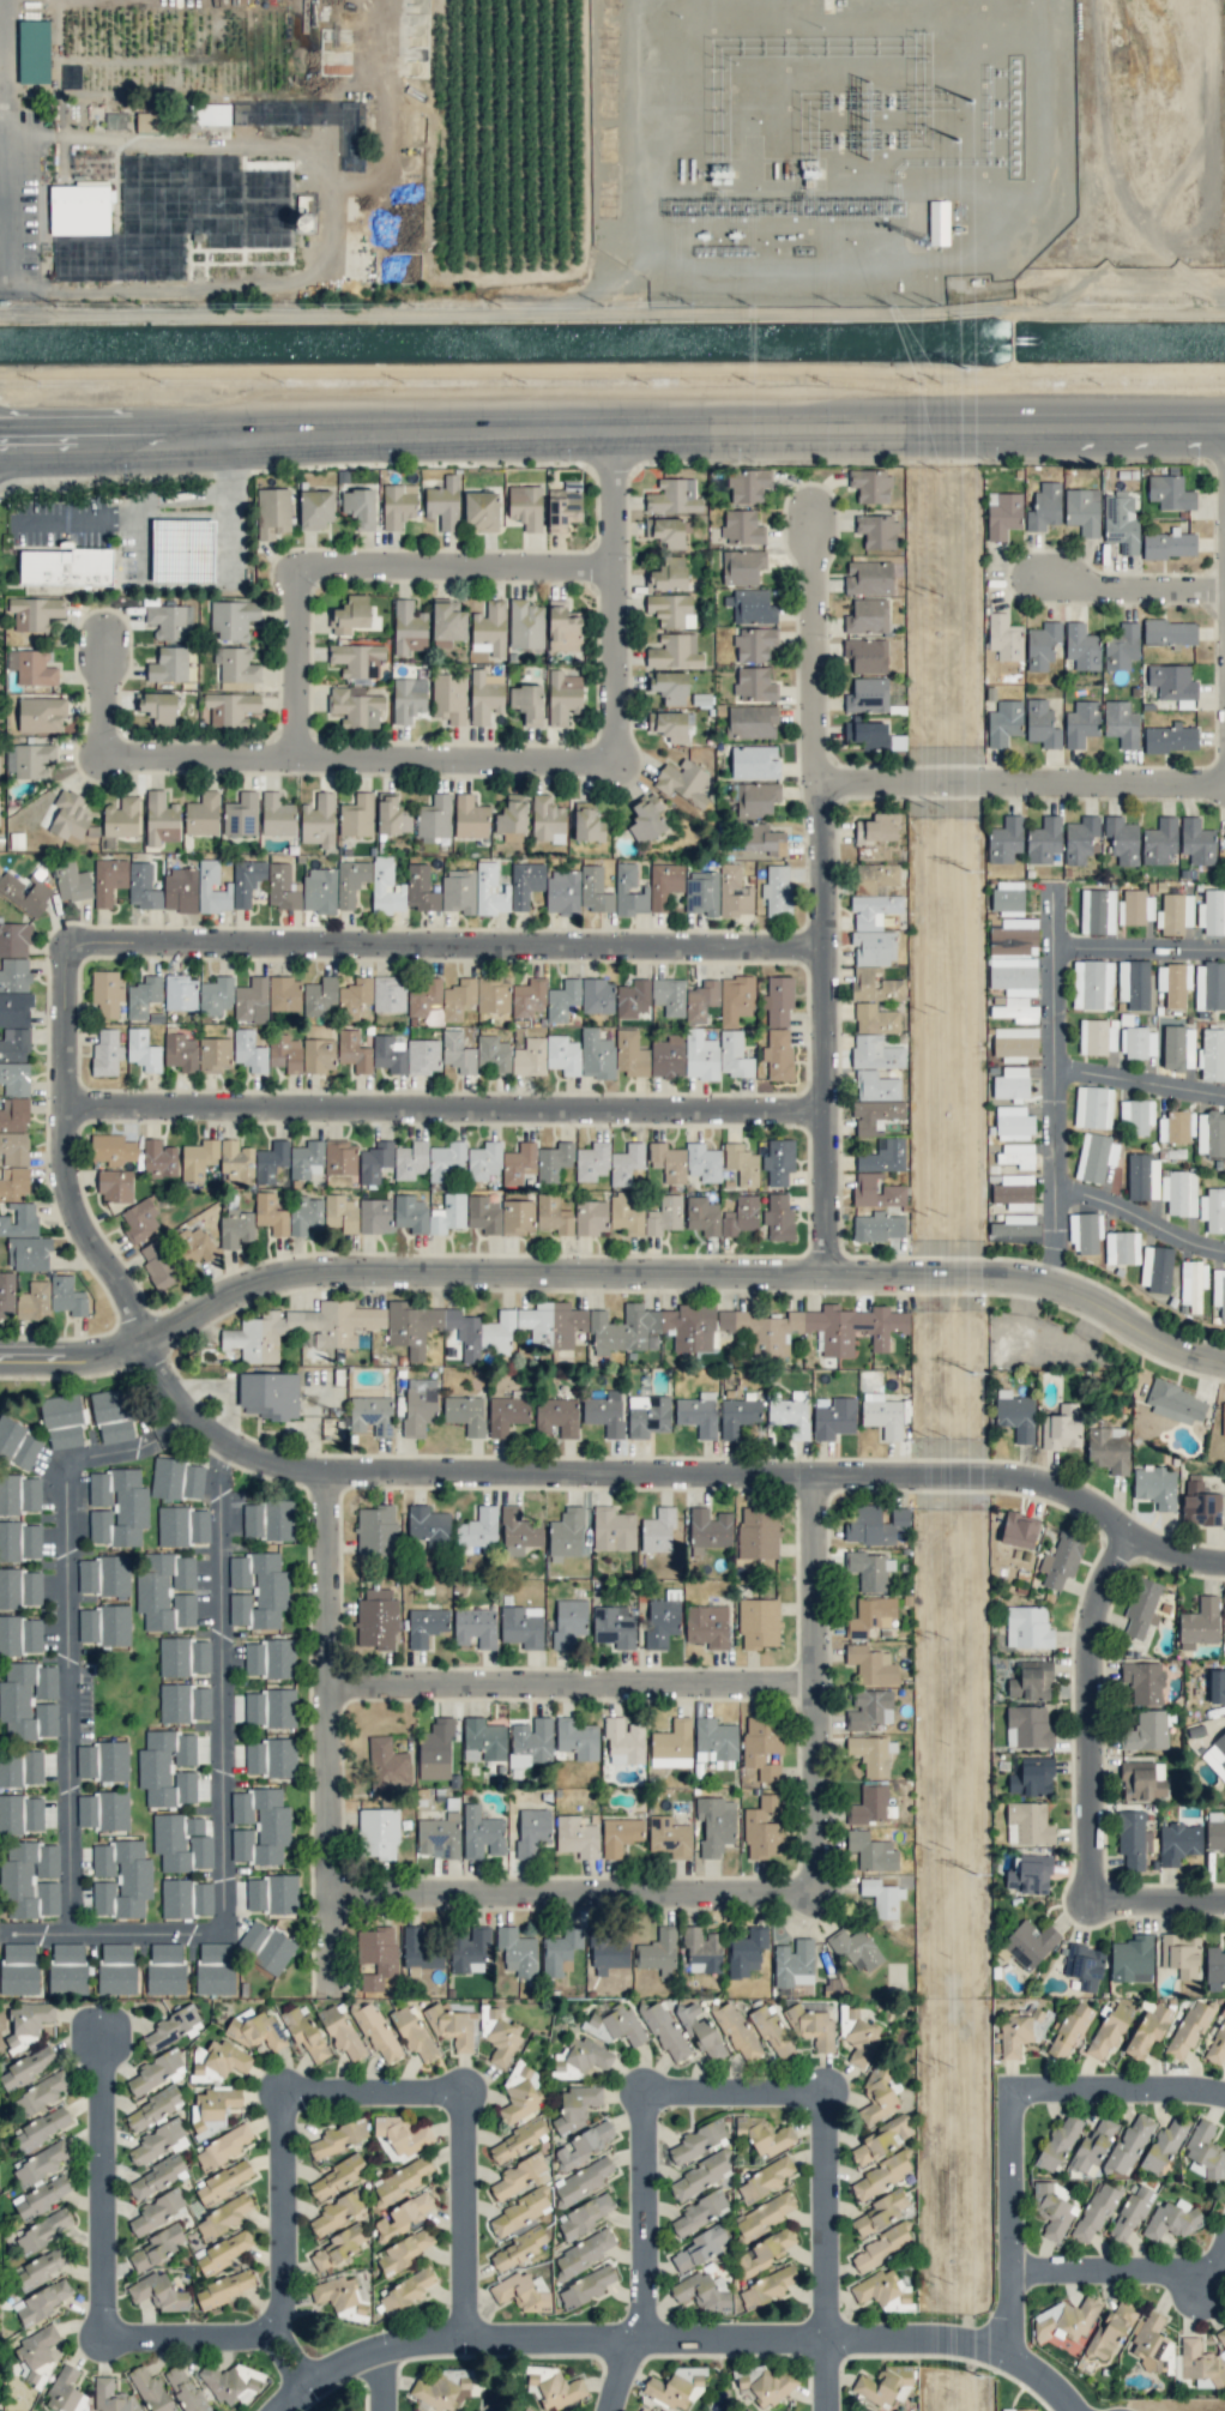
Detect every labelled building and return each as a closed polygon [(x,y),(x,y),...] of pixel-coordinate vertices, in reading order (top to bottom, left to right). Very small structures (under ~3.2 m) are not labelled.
[(49,83),(48,20),(18,20),(19,83),(49,83)] [(283,103),(234,102),(233,124),(283,125),(283,103)] [(230,103),(192,104),(192,125),(230,124),(230,103)] [(136,131),(159,132),(159,113),(136,112),(136,131)] [(49,186),(50,236),(109,234),(109,200),(111,200),(111,180),(74,181),(74,186),(49,186)] [(948,245),(948,201),(929,201),(928,245),(948,245)] [(848,470),(849,487),(857,487),(858,503),(890,503),(889,468),(848,470)] [(770,470),(727,470),(727,488),(731,488),(731,504),(762,503),(762,487),(770,487),(770,470)] [(425,488),(425,517),(439,517),(439,531),(459,530),(458,474),(444,474),(444,487),(425,488)] [(1182,476),(1148,475),(1147,501),(1158,501),(1158,509),(1195,509),(1195,490),(1182,490),(1182,476)] [(695,479),(658,478),(658,492),(645,492),(645,511),(702,513),(702,498),(694,498),(695,479)] [(1060,481),(1039,482),(1039,491),(1033,491),(1034,510),(1025,510),(1026,531),(1045,531),(1045,525),(1061,524),(1060,481)] [(548,489),(549,533),(567,533),(567,521),(582,521),(581,482),(564,482),(564,489),(548,489)] [(383,531),(402,531),(401,518),(416,518),(416,484),(383,485),(383,531)] [(542,486),(508,485),(508,521),(524,521),(524,532),(541,532),(542,486)] [(257,489),(258,541),(275,540),(274,532),(291,532),(290,488),(257,489)] [(374,529),(375,490),(342,489),(341,514),(355,514),(355,529),(374,529)] [(1099,489),(1065,489),(1064,525),(1080,525),(1080,537),(1098,537),(1099,489)] [(334,521),(333,490),(300,491),(300,530),(326,530),(326,521),(334,521)] [(465,492),(464,529),(498,530),(499,493),(465,492)] [(1103,492),(1104,542),(1119,542),(1119,555),(1139,555),(1138,516),(1131,516),(1131,492),(1103,492)] [(1022,493),(988,493),(987,541),(1005,542),(1006,529),(1021,529),(1022,493)] [(724,544),(765,543),(765,526),(756,526),(756,510),(723,511),(724,544)] [(856,533),(864,533),(864,549),(897,548),(896,522),(891,522),(891,514),(855,516),(856,533)] [(684,519),(645,518),(645,539),(664,539),(664,549),(684,549),(684,519)] [(214,519),(152,519),(151,574),(172,574),(172,581),(214,582),(214,519)] [(1170,533),(1142,534),(1142,557),(1196,557),(1195,531),(1170,531),(1170,533)] [(19,584),(112,586),(113,550),(20,549),(19,584)] [(723,585),(758,584),(757,569),(766,569),(766,550),(722,551),(723,585)] [(687,589),(686,556),(661,556),(661,570),(646,571),(646,590),(687,589)] [(845,562),(845,595),(892,594),(892,561),(845,562)] [(768,589),(733,590),(734,624),(777,623),(776,605),(769,605),(768,589)] [(369,594),(345,595),(345,609),(331,609),(331,636),(351,635),(351,628),(370,628),(369,594)] [(693,595),(645,595),(645,613),(658,613),(658,628),(693,628),(693,595)] [(65,599),(9,598),(8,612),(14,612),(14,631),(48,632),(48,617),(65,617),(65,599)] [(887,599),(852,598),(852,615),(844,614),(844,633),(887,634),(887,599)] [(413,599),(394,599),(395,656),(409,656),(409,650),(428,650),(427,612),(413,612),(413,599)] [(472,613),(472,650),(491,651),(491,656),(505,657),(506,599),(485,599),(485,613),(472,613)] [(544,605),(527,605),(528,599),(510,599),(509,648),(543,649),(544,605)] [(581,652),(582,613),(566,612),(567,600),(549,599),(548,651),(581,652)] [(247,641),(247,620),(260,620),(260,602),(210,601),(210,631),(218,632),(218,641),(247,641)] [(433,601),(432,647),(451,648),(451,640),(466,640),(467,611),(458,610),(458,602),(433,601)] [(191,606),(145,605),(145,623),(155,623),(155,641),(190,641),(191,606)] [(1022,661),(1023,625),(1008,625),(1008,613),(988,612),(988,650),(997,650),(997,660),(1022,661)] [(1196,620),(1143,621),(1143,645),(1196,644),(1196,620)] [(1027,671),(1047,671),(1047,662),(1052,662),(1052,643),(1061,643),(1061,621),(1042,621),(1041,629),(1027,629),(1027,671)] [(1065,659),(1074,660),(1074,670),(1099,670),(1100,635),(1084,634),(1084,622),(1066,622),(1065,659)] [(1105,635),(1104,669),(1129,670),(1129,660),(1138,660),(1139,623),(1119,622),(1119,636),(1105,635)] [(736,628),(736,645),(737,645),(737,662),(768,662),(769,646),(776,646),(777,629),(736,628)] [(646,667),(703,666),(703,653),(696,653),(695,633),(659,634),(659,647),(646,647),(646,667)] [(887,638),(843,639),(844,657),(852,657),(852,673),(887,673),(887,638)] [(385,645),(328,645),(328,663),(343,663),(342,681),(378,682),(379,658),(385,658),(385,645)] [(187,682),(188,647),(158,647),(158,663),(147,663),(147,681),(187,682)] [(261,664),(249,664),(249,648),(214,647),(213,663),(221,663),(220,689),(230,689),(230,682),(260,683),(261,664)] [(17,685),(58,684),(57,667),(48,667),(47,649),(7,650),(7,670),(17,670),(17,685)] [(1189,666),(1147,665),(1147,686),(1158,686),(1158,700),(1197,700),(1197,680),(1189,680),(1189,666)] [(769,667),(738,667),(738,683),(733,683),(733,700),(777,699),(777,683),(769,683),(769,667)] [(470,725),(489,726),(489,712),(504,713),(504,675),(484,675),(484,669),(471,668),(470,725)] [(582,675),(562,676),(561,669),(548,669),(549,726),(569,726),(569,714),(582,714),(582,675)] [(687,672),(649,672),(649,691),(662,691),(662,706),(687,705),(687,672)] [(431,717),(448,717),(448,725),(464,725),(466,674),(433,673),(431,717)] [(427,679),(394,678),(393,724),(410,724),(410,713),(426,713),(427,679)] [(888,678),(853,678),(853,693),(844,694),(845,712),(888,711),(888,678)] [(543,686),(509,685),(509,710),(523,710),(523,726),(542,727),(543,686)] [(378,728),(378,718),(385,718),(384,694),(349,694),(349,687),(329,687),(329,715),(341,715),(341,729),(378,728)] [(176,693),(138,692),(137,711),(151,711),(150,725),(175,725),(176,693)] [(210,707),(210,728),(248,728),(248,713),(261,714),(261,694),(204,693),(204,707),(210,707)] [(66,698),(19,697),(18,732),(62,732),(63,716),(66,716),(66,698)] [(1026,741),(1041,741),(1041,748),(1060,749),(1061,728),(1052,727),(1052,709),(1046,709),(1047,699),(1027,699),(1026,741)] [(988,711),(988,748),(1006,748),(1006,735),(1022,736),(1022,700),(996,700),(996,711),(988,711)] [(1065,749),(1084,749),(1084,736),(1099,736),(1099,701),(1074,701),(1074,712),(1065,712),(1065,749)] [(1138,712),(1129,712),(1129,701),(1104,701),(1104,736),(1119,736),(1119,749),(1137,749),(1138,712)] [(776,705),(727,706),(727,738),(776,738),(776,705)] [(687,744),(688,719),(692,719),(693,713),(648,712),(648,733),(669,734),(668,744),(687,744)] [(1144,727),(1143,751),(1197,752),(1197,727),(1181,727),(1181,721),(1172,721),(1172,728),(1144,727)] [(888,722),(844,722),(844,741),(863,741),(863,749),(898,749),(898,738),(888,738),(888,722)] [(56,745),(6,745),(6,771),(15,771),(15,778),(44,778),(44,763),(56,763),(56,745)] [(778,745),(731,746),(731,779),(778,778),(778,745)] [(709,774),(684,758),(677,770),(665,762),(651,785),(669,796),(673,792),(702,811),(710,799),(698,792),(709,774)] [(735,816),(771,817),(771,802),(779,802),(780,784),(735,783),(735,816)] [(48,833),(79,846),(91,816),(80,812),(86,797),(61,787),(54,806),(58,807),(48,833)] [(146,846),(160,847),(160,841),(179,841),(180,803),(166,803),(166,790),(147,789),(146,846)] [(185,834),(218,835),(219,790),(200,790),(200,802),(185,802),(185,834)] [(257,791),(239,791),(239,803),(223,803),(223,835),(257,835),(257,791)] [(262,835),(295,836),(296,804),(280,804),(280,791),(262,791),(262,835)] [(301,843),(320,843),(320,848),(334,848),(334,792),(315,791),(314,804),(301,804),(301,843)] [(373,792),(355,792),(355,804),(339,804),(339,836),(372,836),(373,792)] [(450,837),(450,793),(432,793),(432,805),(418,805),(417,842),(439,843),(439,837),(450,837)] [(455,838),(488,837),(488,806),(473,806),(473,793),(455,793),(455,838)] [(631,806),(638,818),(626,825),(638,845),(671,827),(652,793),(631,806)] [(504,841),(525,841),(525,794),(505,794),(504,814),(494,814),(494,833),(504,833),(504,841)] [(532,842),(566,842),(565,806),(551,806),(551,794),(532,794),(532,842)] [(103,836),(137,837),(138,796),(120,795),(120,806),(104,805),(103,836)] [(378,834),(412,833),(411,808),(397,808),(397,795),(377,795),(378,834)] [(599,801),(574,802),(575,841),(600,840),(599,801)] [(856,842),(898,841),(898,813),(872,813),(873,821),(855,821),(856,842)] [(1003,828),(988,828),(988,863),(1013,863),(1013,852),(1022,852),(1022,815),(1003,814),(1003,828)] [(1060,815),(1042,815),(1042,828),(1026,828),(1027,864),(1051,864),(1051,853),(1061,853),(1060,815)] [(1064,823),(1065,865),(1085,865),(1085,855),(1091,855),(1091,838),(1099,837),(1099,815),(1080,815),(1080,823),(1064,823)] [(1117,865),(1137,866),(1139,824),(1123,823),(1123,815),(1104,815),(1104,837),(1110,837),(1110,855),(1117,855),(1117,865)] [(1143,829),(1142,864),(1167,865),(1167,853),(1177,854),(1177,816),(1157,816),(1157,829),(1143,829)] [(1215,865),(1215,830),(1199,829),(1199,817),(1181,816),(1181,854),(1189,854),(1189,865),(1215,865)] [(768,832),(767,823),(742,823),(742,851),(769,850),(769,856),(786,855),(785,831),(768,832)] [(372,913),(406,912),(405,884),(394,884),(393,856),(372,856),(372,913)] [(127,888),(128,860),(95,859),(94,908),(113,909),(113,887),(127,888)] [(219,859),(199,860),(199,911),(230,911),(230,887),(219,887),(219,859)] [(59,902),(92,897),(89,871),(76,873),(74,860),(54,863),(59,902)] [(267,861),(233,861),(233,909),(251,909),(251,889),(255,889),(255,880),(267,880),(267,861)] [(371,861),(338,861),(337,909),(356,910),(356,882),(371,882),(371,861)] [(497,861),(476,861),(477,914),(509,913),(508,890),(497,890),(497,861)] [(129,907),(162,907),(162,889),(151,889),(151,862),(129,862),(129,907)] [(301,908),(301,883),(290,883),(290,862),(268,863),(269,908),(301,908)] [(429,864),(408,863),(406,908),(440,909),(440,892),(429,891),(429,864)] [(528,911),(529,891),(544,891),(545,863),(512,863),(511,911),(528,911)] [(615,914),(648,915),(649,887),(636,887),(636,863),(616,863),(615,914)] [(753,886),(740,886),(740,863),(720,863),(719,915),(753,916),(753,886)] [(899,864),(856,863),(856,894),(875,895),(876,886),(899,886),(899,864)] [(666,913),(667,892),(683,892),(684,865),(650,864),(649,912),(666,913)] [(580,910),(614,910),(614,893),(603,893),(603,865),(581,865),(580,910)] [(766,916),(790,916),(790,865),(766,865),(767,884),(761,884),(761,898),(766,898),(766,916)] [(197,868),(164,869),(165,912),(197,911),(197,868)] [(336,869),(304,868),(303,912),(336,913),(336,869)] [(442,910),(462,911),(462,914),(474,915),(475,871),(443,869),(442,910)] [(580,914),(580,871),(547,870),(547,914),(580,914)] [(54,889),(33,877),(28,885),(4,871),(0,877),(0,894),(37,917),(54,889)] [(686,912),(705,912),(705,917),(718,917),(718,871),(685,872),(686,912)] [(992,914),(1023,915),(1023,881),(993,881),(992,914)] [(1114,934),(1115,890),(1081,889),(1080,933),(1114,934)] [(1145,890),(1123,889),(1123,900),(1117,900),(1117,923),(1154,924),(1154,896),(1144,896),(1145,890)] [(1224,934),(1224,890),(1203,890),(1204,903),(1199,903),(1199,935),(1224,934)] [(1193,894),(1162,894),(1162,911),(1157,911),(1157,935),(1183,935),(1183,926),(1192,926),(1193,894)] [(851,911),(854,911),(855,931),(882,930),(881,914),(905,914),(905,895),(850,896),(851,911)] [(27,944),(31,944),(31,923),(2,923),(2,917),(0,916),(0,956),(27,957),(27,944)] [(1037,919),(1001,919),(1001,928),(989,928),(989,989),(1005,989),(1005,1005),(990,1005),(990,1017),(1013,1017),(1013,1023),(1037,1023),(1037,1006),(1028,1006),(1028,996),(1037,996),(1036,956),(1037,956),(1037,919)] [(853,965),(894,965),(894,932),(853,932),(853,965)] [(29,992),(30,958),(1,957),(1,970),(0,970),(0,991),(29,992)] [(1112,1009),(1113,961),(1073,961),(1072,1008),(1112,1009)] [(1118,1000),(1127,1000),(1127,1010),(1149,1010),(1148,961),(1117,961),(1118,1000)] [(1224,1010),(1224,963),(1195,963),(1194,1009),(1224,1010)] [(1184,1008),(1184,988),(1191,988),(1191,965),(1157,964),(1156,990),(1165,990),(1165,1008),(1184,1008)] [(852,1000),(904,1001),(904,980),(881,979),(881,989),(873,988),(873,972),(882,973),(882,967),(853,966),(852,1000)] [(119,972),(92,971),(91,1004),(98,1004),(98,1018),(118,1018),(118,1002),(124,1002),(124,987),(119,987),(119,972)] [(128,984),(127,1020),(147,1020),(148,1002),(161,1002),(161,976),(143,975),(143,985),(128,984)] [(197,1010),(197,976),(165,976),(165,1010),(197,1010)] [(233,976),(215,976),(215,983),(200,983),(199,1015),(221,1015),(221,1009),(232,1009),(233,976)] [(235,1022),(268,1022),(267,976),(250,976),(250,986),(234,987),(235,1022)] [(304,1015),(337,1015),(337,976),(320,976),(320,984),(304,984),(304,1015)] [(404,1012),(405,977),(374,976),(373,1011),(404,1012)] [(720,977),(721,1028),(738,1028),(738,1016),(754,1015),(753,976),(720,977)] [(793,977),(767,976),(767,996),(761,996),(761,1009),(767,1009),(767,1026),(788,1027),(788,1009),(793,1009),(793,977)] [(269,1011),(301,1011),(301,978),(269,977),(269,1011)] [(372,977),(354,977),(354,986),(339,986),(339,1014),(356,1014),(356,1003),(372,1003),(372,977)] [(429,1017),(429,1011),(441,1011),(442,978),(419,977),(418,986),(409,985),(408,1016),(429,1017)] [(475,1004),(476,978),(459,977),(458,987),(443,987),(442,1021),(462,1022),(463,1010),(468,1010),(469,1004),(475,1004)] [(528,985),(512,985),(512,1017),(534,1018),(534,1011),(545,1011),(546,977),(528,977),(528,985)] [(509,1012),(510,979),(477,978),(477,1012),(509,1012)] [(580,979),(563,978),(563,989),(547,989),(546,1023),(566,1023),(567,1005),(580,1005),(580,979)] [(581,1013),(614,1013),(614,979),(581,979),(581,1013)] [(649,979),(632,979),(632,986),(616,986),(616,1018),(637,1019),(637,1012),(649,1012),(649,979)] [(684,1017),(685,979),(651,979),(651,1005),(664,1005),(664,1017),(684,1017)] [(686,1023),(705,1024),(706,1006),(719,1006),(719,979),(701,979),(701,988),(686,988),(686,1023)] [(0,992),(0,1026),(29,1026),(29,1006),(33,1006),(33,993),(0,992)] [(856,1033),(900,1032),(899,1011),(877,1011),(876,1002),(855,1003),(856,1033)] [(1108,1020),(1080,1019),(1079,1053),(1116,1054),(1116,1026),(1108,1026),(1108,1020)] [(1163,1069),(1193,1070),(1194,1027),(1163,1026),(1163,1069)] [(598,1027),(581,1027),(581,1078),(614,1078),(614,1039),(598,1039),(598,1027)] [(1025,1061),(1025,1056),(1038,1055),(1038,1027),(993,1028),(994,1061),(1025,1061)] [(3,1028),(3,1040),(0,1040),(0,1061),(28,1062),(29,1028),(3,1028)] [(147,1028),(127,1028),(126,1063),(143,1063),(143,1073),(160,1073),(161,1046),(147,1046),(147,1028)] [(685,1077),(698,1077),(698,1081),(719,1080),(718,1039),(702,1040),(702,1028),(685,1028),(685,1077)] [(1155,1028),(1121,1028),(1121,1057),(1155,1058),(1155,1028)] [(117,1076),(117,1059),(123,1059),(124,1045),(118,1045),(118,1029),(99,1029),(98,1043),(92,1043),(92,1075),(117,1076)] [(254,1029),(234,1029),(233,1064),(250,1064),(250,1073),(267,1073),(267,1047),(253,1046),(254,1029)] [(338,1064),(354,1064),(354,1073),(371,1074),(372,1042),(358,1042),(358,1030),(338,1029),(338,1064)] [(649,1075),(649,1049),(638,1049),(638,1029),(616,1029),(616,1074),(649,1075)] [(791,1081),(792,1029),(767,1029),(767,1046),(762,1046),(762,1061),(767,1061),(767,1080),(791,1081)] [(1202,1029),(1202,1050),(1197,1050),(1197,1069),(1201,1069),(1201,1080),(1224,1081),(1224,1029),(1202,1029)] [(442,1065),(458,1065),(458,1074),(476,1074),(476,1048),(463,1048),(463,1030),(443,1030),(442,1065)] [(754,1076),(754,1057),(742,1057),(743,1030),(720,1030),(719,1075),(754,1076)] [(164,1066),(180,1066),(180,1072),(196,1073),(197,1039),(185,1039),(185,1033),(165,1033),(164,1066)] [(269,1066),(285,1066),(285,1074),(302,1074),(301,1040),(289,1040),(289,1034),(268,1034),(269,1066)] [(684,1077),(683,1034),(667,1035),(667,1041),(650,1041),(650,1077),(684,1077)] [(852,1067),(905,1068),(905,1047),(882,1046),(882,1035),(853,1034),(852,1067)] [(405,1074),(405,1042),(393,1042),(393,1035),(373,1035),(372,1067),(388,1067),(388,1073),(405,1074)] [(509,1072),(509,1042),(498,1042),(498,1035),(477,1035),(477,1072),(509,1072)] [(580,1076),(580,1042),(567,1042),(567,1035),(546,1035),(546,1068),(562,1068),(562,1076),(580,1076)] [(545,1037),(524,1037),(525,1049),(512,1049),(513,1075),(545,1075),(545,1037)] [(230,1038),(199,1038),(199,1071),(230,1072),(230,1038)] [(334,1072),(334,1038),(302,1039),(303,1072),(334,1072)] [(439,1040),(407,1040),(407,1074),(440,1073),(439,1040)] [(0,1063),(0,1083),(3,1083),(3,1095),(29,1096),(29,1063),(0,1063)] [(993,1076),(993,1099),(1028,1098),(1027,1066),(1002,1067),(1002,1076),(993,1076)] [(900,1100),(900,1078),(877,1078),(876,1069),(856,1070),(856,1100),(900,1100)] [(1074,1127),(1112,1129),(1114,1088),(1076,1086),(1074,1127)] [(28,1131),(27,1098),(2,1098),(2,1109),(0,1109),(0,1131),(28,1131)] [(1148,1124),(1154,1124),(1153,1100),(1120,1101),(1121,1135),(1148,1135),(1148,1124)] [(905,1120),(904,1101),(852,1102),(852,1117),(856,1117),(856,1137),(882,1136),(882,1121),(905,1120)] [(1025,1106),(996,1106),(996,1140),(1033,1140),(1032,1115),(1025,1115),(1025,1106)] [(1158,1118),(1158,1142),(1188,1142),(1188,1110),(1167,1110),(1167,1118),(1158,1118)] [(1197,1156),(1224,1155),(1224,1111),(1196,1112),(1197,1156)] [(3,1153),(3,1166),(28,1166),(28,1133),(0,1133),(0,1153),(3,1153)] [(1106,1164),(1114,1166),(1120,1141),(1084,1133),(1073,1178),(1102,1185),(1106,1164)] [(124,1134),(91,1134),(91,1160),(107,1160),(107,1166),(123,1167),(123,1160),(137,1161),(137,1142),(124,1142),(124,1134)] [(904,1138),(877,1137),(877,1153),(856,1153),(856,1170),(904,1171),(904,1138)] [(177,1175),(177,1147),(161,1147),(161,1138),(143,1139),(144,1176),(177,1175)] [(182,1145),(182,1181),(204,1181),(204,1165),(219,1165),(218,1139),(201,1139),(201,1145),(182,1145)] [(238,1139),(221,1139),(220,1184),(253,1185),(254,1147),(238,1147),(238,1139)] [(794,1140),(768,1139),(767,1155),(762,1155),(761,1170),(768,1170),(767,1186),(787,1187),(787,1172),(793,1173),(794,1140)] [(289,1140),(271,1140),(271,1150),(256,1150),(255,1184),(275,1184),(276,1166),(288,1166),(289,1140)] [(290,1179),(311,1179),(311,1174),(323,1174),(323,1140),(305,1140),(305,1147),(290,1147),(290,1179)] [(360,1149),(359,1184),(379,1184),(380,1166),(393,1166),(393,1140),(375,1140),(375,1149),(360,1149)] [(395,1180),(415,1180),(415,1173),(427,1173),(427,1140),(411,1140),(411,1147),(394,1148),(395,1180)] [(429,1147),(428,1182),(453,1182),(453,1166),(464,1167),(465,1141),(448,1140),(448,1148),(429,1147)] [(325,1141),(324,1174),(355,1175),(356,1141),(325,1141)] [(467,1148),(468,1181),(488,1181),(487,1175),(501,1174),(501,1141),(483,1141),(483,1148),(467,1148)] [(502,1183),(522,1183),(523,1173),(535,1174),(536,1142),(519,1141),(518,1152),(502,1151),(502,1183)] [(608,1141),(591,1142),(591,1149),(575,1149),(576,1182),(596,1182),(596,1175),(609,1175),(608,1141)] [(573,1142),(557,1142),(557,1148),(537,1148),(537,1183),(558,1183),(558,1167),(573,1167),(573,1142)] [(610,1186),(631,1186),(631,1169),(644,1169),(644,1142),(626,1142),(626,1153),(610,1153),(610,1186)] [(667,1142),(649,1142),(649,1168),(664,1168),(663,1183),(685,1184),(686,1149),(666,1148),(667,1142)] [(720,1182),(721,1150),(704,1150),(704,1143),(687,1142),(686,1175),(700,1176),(700,1182),(720,1182)] [(757,1187),(758,1153),(743,1152),(743,1143),(724,1143),(724,1169),(738,1169),(737,1187),(757,1187)] [(1034,1144),(1002,1144),(1002,1153),(995,1153),(995,1163),(1018,1163),(1018,1169),(1033,1169),(1034,1144)] [(1128,1155),(1127,1199),(1158,1200),(1159,1156),(1128,1155)] [(19,1201),(19,1192),(29,1192),(29,1168),(0,1168),(0,1170),(0,1179),(0,1201),(19,1201)] [(132,1170),(99,1170),(99,1202),(132,1203),(132,1170)] [(1196,1216),(1196,1172),(1161,1171),(1161,1200),(1167,1200),(1167,1216),(1196,1216)] [(906,1185),(883,1185),(883,1172),(854,1172),(853,1206),(905,1206),(906,1185)] [(991,1203),(1007,1203),(1007,1211),(1033,1210),(1032,1174),(1000,1175),(1000,1184),(991,1184),(991,1203)] [(1207,1219),(1206,1232),(1224,1232),(1224,1188),(1201,1188),(1200,1219),(1207,1219)] [(255,1225),(271,1225),(271,1236),(288,1236),(288,1210),(275,1210),(275,1192),(256,1192),(255,1225)] [(465,1193),(443,1193),(443,1209),(429,1209),(429,1234),(446,1234),(446,1228),(465,1228),(465,1193)] [(573,1235),(573,1210),(559,1210),(559,1193),(536,1194),(537,1229),(556,1229),(556,1236),(573,1235)] [(610,1194),(611,1228),(626,1228),(626,1236),(644,1236),(643,1204),(636,1204),(635,1193),(610,1194)] [(793,1241),(794,1208),(787,1208),(788,1193),(768,1193),(768,1210),(762,1210),(762,1225),(768,1225),(768,1240),(793,1241)] [(325,1228),(342,1227),(342,1234),(358,1234),(357,1200),(345,1200),(345,1194),(325,1194),(325,1228)] [(660,1194),(660,1211),(645,1210),(645,1235),(662,1236),(662,1229),(681,1230),(682,1195),(660,1194)] [(394,1227),(410,1227),(410,1233),(427,1234),(427,1201),(414,1201),(415,1195),(394,1195),(394,1227)] [(737,1236),(737,1230),(758,1230),(757,1195),(735,1195),(736,1211),(721,1212),(721,1236),(737,1236)] [(686,1229),(702,1229),(702,1236),(720,1236),(720,1203),(707,1203),(707,1196),(686,1196),(686,1229)] [(163,1228),(147,1197),(120,1212),(128,1227),(123,1230),(131,1244),(163,1228)] [(322,1197),(289,1197),(290,1236),(307,1236),(307,1228),(323,1228),(322,1197)] [(500,1234),(500,1197),(467,1197),(467,1227),(482,1228),(482,1234),(500,1234)] [(391,1199),(359,1199),(359,1233),(391,1233),(391,1199)] [(501,1234),(533,1234),(534,1201),(502,1200),(501,1234)] [(576,1236),(608,1235),(607,1201),(575,1201),(576,1236)] [(37,1205),(13,1204),(13,1215),(0,1215),(0,1236),(36,1236),(37,1205)] [(222,1249),(238,1249),(238,1240),(254,1240),(253,1210),(221,1211),(222,1249)] [(853,1241),(887,1241),(887,1237),(904,1237),(904,1216),(885,1216),(885,1210),(872,1210),(872,1216),(853,1216),(853,1241)] [(1071,1213),(1071,1255),(1098,1254),(1097,1238),(1102,1238),(1102,1213),(1071,1213)] [(1039,1215),(1004,1214),(1004,1223),(989,1222),(988,1240),(1038,1241),(1039,1215)] [(189,1267),(217,1254),(201,1221),(191,1226),(173,1234),(189,1267)] [(1106,1265),(1139,1264),(1138,1231),(1105,1232),(1106,1265)] [(7,1269),(48,1270),(48,1250),(52,1250),(52,1238),(8,1237),(7,1269)] [(179,1281),(159,1239),(137,1249),(157,1291),(179,1281)] [(1173,1248),(1143,1245),(1139,1289),(1169,1292),(1173,1248)] [(1180,1304),(1190,1304),(1189,1313),(1200,1313),(1200,1289),(1207,1289),(1207,1262),(1181,1262),(1180,1304)] [(1212,1269),(1212,1306),(1219,1306),(1219,1320),(1224,1320),(1224,1269),(1212,1269)] [(15,1318),(14,1272),(0,1272),(0,1318),(15,1318)] [(51,1310),(70,1310),(70,1316),(86,1317),(87,1291),(72,1291),(73,1275),(51,1275),(51,1310)] [(49,1281),(29,1281),(29,1293),(16,1293),(16,1318),(49,1319),(49,1281)] [(386,1326),(386,1308),(353,1308),(353,1300),(319,1300),(319,1311),(294,1311),(279,1317),(279,1310),(261,1310),(261,1318),(241,1318),(241,1330),(220,1330),(220,1350),(229,1350),(241,1345),(241,1363),(278,1363),(278,1336),(291,1331),(315,1334),(315,1347),(325,1347),(327,1354),(341,1348),(357,1348),(357,1331),(374,1331),(386,1326)] [(513,1355),(513,1309),(498,1309),(498,1323),(480,1323),(480,1316),(460,1316),(460,1309),(410,1308),(410,1301),(388,1300),(387,1345),(408,1345),(408,1361),(424,1362),(425,1328),(457,1329),(457,1340),(462,1340),(462,1363),(481,1363),(481,1354),(513,1355)] [(573,1349),(573,1331),(587,1331),(587,1309),(570,1309),(570,1301),(535,1301),(535,1309),(516,1309),(516,1327),(531,1327),(531,1349),(573,1349)] [(593,1350),(658,1351),(658,1333),(673,1333),(672,1351),(712,1352),(712,1331),(715,1331),(716,1304),(678,1304),(677,1310),(642,1310),(643,1303),(624,1302),(624,1323),(607,1323),(607,1310),(589,1310),(588,1334),(593,1334),(593,1350)] [(907,1312),(889,1314),(888,1304),(871,1306),(871,1309),(840,1313),(839,1303),(822,1305),(821,1310),(749,1319),(748,1309),(716,1313),(718,1328),(750,1336),(753,1361),(788,1357),(785,1334),(818,1330),(822,1359),(855,1355),(851,1330),(855,1330),(870,1334),(872,1352),(889,1350),(887,1329),(910,1335),(907,1312)] [(298,1418),(298,1374),(240,1373),(240,1417),(298,1418)] [(425,1437),(425,1422),(437,1422),(436,1379),(404,1380),(405,1437),(425,1437)] [(1143,1408),(1191,1424),(1193,1418),(1201,1420),(1208,1398),(1152,1380),(1143,1408)] [(91,1394),(100,1444),(134,1438),(125,1387),(91,1394)] [(1033,1396),(1011,1397),(1011,1389),(995,1389),(996,1426),(1014,1426),(1014,1444),(1034,1444),(1033,1396)] [(582,1398),(582,1424),(605,1424),(605,1439),(622,1439),(622,1390),(606,1390),(606,1398),(582,1398)] [(489,1397),(489,1438),(509,1438),(509,1422),(528,1423),(529,1391),(514,1391),(514,1398),(489,1397)] [(675,1399),(675,1424),(697,1424),(697,1439),(716,1439),(715,1391),(698,1391),(698,1398),(675,1399)] [(808,1440),(807,1391),(791,1391),(791,1399),(767,1400),(768,1425),(790,1425),(790,1440),(808,1440)] [(80,1424),(84,1423),(80,1393),(41,1398),(48,1450),(83,1445),(80,1424)] [(861,1425),(882,1426),(882,1441),(901,1441),(902,1400),(883,1400),(883,1393),(862,1393),(861,1425)] [(351,1429),(374,1428),(374,1438),(392,1437),(391,1396),(350,1397),(351,1429)] [(466,1437),(484,1438),(484,1397),(444,1396),(443,1422),(466,1422),(466,1437)] [(628,1439),(649,1439),(648,1432),(670,1431),(670,1396),(628,1396),(628,1439)] [(813,1440),(834,1440),(834,1433),(855,1433),(855,1397),(830,1397),(830,1398),(814,1398),(813,1440)] [(578,1399),(536,1398),(535,1435),(551,1435),(551,1426),(559,1426),(559,1438),(577,1439),(578,1399)] [(720,1440),(739,1440),(739,1425),(760,1426),(761,1400),(721,1399),(720,1440)] [(1042,1415),(1041,1449),(1060,1449),(1060,1446),(1080,1447),(1081,1403),(1059,1403),(1059,1415),(1042,1415)] [(28,1472),(45,1439),(0,1416),(0,1458),(28,1472)] [(1109,1476),(1128,1476),(1129,1428),(1087,1427),(1087,1466),(1109,1466),(1109,1476)] [(204,1463),(154,1458),(150,1496),(201,1501),(204,1463)] [(1133,1467),(1133,1499),(1156,1499),(1156,1511),(1175,1511),(1175,1467),(1133,1467)] [(89,1510),(89,1545),(141,1545),(141,1528),(148,1528),(148,1487),(140,1487),(140,1468),(109,1468),(109,1473),(89,1473),(89,1505),(111,1505),(111,1492),(114,1492),(114,1510),(89,1510)] [(40,1478),(21,1478),(21,1475),(0,1474),(0,1513),(40,1513),(40,1478)] [(1220,1493),(1202,1492),(1202,1474),(1184,1474),(1182,1524),(1219,1525),(1220,1493)] [(294,1501),(242,1502),(243,1539),(294,1538),(294,1501)] [(356,1508),(357,1556),(397,1555),(396,1504),(374,1504),(374,1508),(356,1508)] [(896,1544),(896,1530),(909,1530),(909,1508),(891,1508),(891,1522),(881,1522),(881,1504),(846,1504),(846,1544),(896,1544)] [(408,1538),(427,1538),(426,1547),(450,1547),(451,1512),(429,1512),(429,1505),(408,1505),(408,1538)] [(497,1506),(477,1505),(477,1522),(456,1521),(456,1546),(496,1546),(497,1506)] [(520,1505),(503,1505),(502,1556),(523,1556),(523,1546),(543,1546),(543,1521),(520,1521),(520,1505)] [(209,1510),(189,1510),(188,1506),(157,1507),(158,1547),(188,1546),(188,1543),(210,1542),(209,1510)] [(582,1556),(582,1506),(562,1506),(562,1520),(548,1521),(549,1556),(582,1556)] [(593,1506),(593,1550),(635,1550),(636,1514),(614,1513),(614,1506),(593,1506)] [(673,1506),(656,1506),(656,1518),(641,1518),(641,1552),(673,1552),(673,1506)] [(703,1547),(732,1547),(732,1513),(716,1513),(716,1520),(708,1520),(708,1507),(690,1507),(690,1555),(703,1555),(703,1547)] [(778,1559),(779,1509),(739,1508),(738,1558),(778,1559)] [(1001,1544),(1034,1548),(1038,1516),(1005,1513),(1001,1544)] [(41,1560),(41,1522),(0,1522),(0,1561),(41,1560)] [(1060,1591),(1065,1576),(1073,1579),(1085,1537),(1060,1529),(1052,1555),(1043,1552),(1038,1570),(1045,1572),(1041,1585),(1060,1591)] [(894,1571),(894,1554),(845,1553),(844,1572),(859,1572),(859,1592),(885,1592),(886,1571),(894,1571)] [(195,1591),(195,1554),(145,1555),(145,1572),(136,1572),(136,1612),(144,1612),(144,1629),(195,1629),(195,1591)] [(229,1587),(253,1587),(253,1594),(230,1594),(230,1627),(280,1627),(280,1610),(287,1610),(287,1571),(279,1571),(279,1554),(229,1554),(229,1587)] [(78,1594),(129,1595),(130,1556),(100,1555),(100,1560),(78,1559),(78,1594)] [(41,1569),(0,1570),(0,1608),(42,1607),(41,1569)] [(1142,1641),(1148,1624),(1156,1626),(1160,1614),(1153,1612),(1163,1584),(1138,1576),(1125,1616),(1129,1617),(1123,1635),(1142,1641)] [(356,1647),(396,1648),(397,1600),(391,1600),(391,1589),(364,1588),(364,1599),(357,1599),(356,1647)] [(668,1649),(667,1634),(680,1634),(679,1589),(665,1589),(665,1599),(646,1600),(647,1650),(668,1649)] [(1218,1643),(1217,1595),(1198,1595),(1199,1613),(1179,1613),(1179,1650),(1194,1650),(1194,1643),(1218,1643)] [(847,1617),(846,1638),(866,1639),(866,1627),(894,1628),(895,1598),(856,1597),(856,1618),(847,1617)] [(779,1598),(739,1599),(740,1648),(780,1647),(779,1598)] [(586,1600),(555,1600),(556,1630),(552,1630),(552,1650),(573,1649),(573,1634),(587,1634),(586,1600)] [(130,1645),(130,1605),(101,1605),(101,1609),(78,1609),(79,1642),(102,1642),(102,1645),(130,1645)] [(727,1649),(728,1606),(686,1605),(685,1642),(707,1642),(706,1649),(727,1649)] [(522,1642),(522,1650),(543,1649),(542,1606),(500,1607),(501,1642),(522,1642)] [(635,1615),(627,1615),(627,1606),(593,1606),(593,1642),(614,1642),(614,1650),(635,1649),(635,1615)] [(1006,1647),(1053,1648),(1053,1628),(1047,1628),(1047,1607),(1007,1606),(1006,1647)] [(409,1609),(408,1649),(427,1650),(428,1633),(449,1633),(449,1610),(409,1609)] [(453,1644),(469,1644),(470,1637),(478,1637),(478,1649),(496,1649),(496,1610),(454,1609),(453,1644)] [(42,1655),(41,1617),(0,1617),(0,1655),(42,1655)] [(210,1638),(159,1639),(160,1677),(189,1676),(189,1673),(210,1672),(210,1638)] [(244,1641),(245,1677),(295,1676),(294,1640),(244,1641)] [(857,1684),(898,1683),(898,1663),(889,1664),(889,1651),(867,1651),(867,1644),(845,1644),(845,1664),(857,1664),(857,1684)] [(1050,1660),(1019,1661),(1020,1678),(1007,1679),(1007,1699),(1051,1698),(1050,1660)] [(32,1703),(32,1699),(57,1699),(57,1666),(36,1666),(35,1662),(5,1662),(6,1681),(0,1681),(0,1722),(6,1721),(6,1740),(38,1740),(37,1736),(57,1736),(57,1703),(32,1703)] [(1131,1705),(1162,1704),(1162,1662),(1120,1662),(1120,1683),(1131,1683),(1131,1705)] [(1209,1669),(1208,1703),(1224,1703),(1224,1670),(1209,1669)] [(211,1688),(189,1688),(189,1684),(160,1684),(159,1721),(210,1722),(211,1688)] [(294,1689),(244,1691),(245,1727),(296,1726),(294,1689)] [(892,1690),(853,1690),(853,1709),(845,1709),(846,1731),(882,1731),(882,1723),(892,1723),(892,1690)] [(1050,1706),(1006,1706),(1007,1748),(1050,1747),(1050,1706)] [(1167,1749),(1166,1710),(1136,1710),(1137,1730),(1120,1730),(1120,1750),(1167,1749)] [(643,1724),(625,1724),(625,1716),(606,1717),(607,1764),(644,1764),(643,1724)] [(691,1767),(692,1717),(672,1716),(672,1732),(651,1732),(650,1766),(691,1767)] [(696,1761),(715,1761),(715,1769),(731,1769),(731,1760),(738,1760),(737,1725),(716,1725),(716,1716),(695,1717),(696,1761)] [(419,1779),(451,1779),(452,1717),(432,1717),(432,1732),(419,1732),(419,1779)] [(463,1760),(480,1760),(506,1761),(506,1725),(484,1725),(484,1717),(464,1717),(463,1760)] [(553,1765),(552,1717),(531,1717),(531,1724),(510,1724),(510,1765),(553,1765)] [(556,1717),(557,1751),(575,1751),(576,1760),(599,1760),(598,1725),(574,1725),(574,1717),(556,1717)] [(782,1754),(783,1717),(744,1717),(743,1767),(758,1767),(758,1781),(780,1781),(780,1764),(763,1764),(764,1754),(782,1754)] [(196,1765),(196,1731),(145,1732),(145,1749),(138,1749),(138,1788),(145,1788),(146,1805),(196,1804),(196,1772),(174,1772),(173,1765),(196,1765)] [(1224,1784),(1224,1731),(1199,1755),(1224,1784)] [(370,1791),(410,1790),(409,1752),(391,1752),(391,1735),(369,1736),(370,1791)] [(845,1756),(863,1756),(863,1777),(887,1778),(888,1737),(846,1736),(845,1756)] [(245,1740),(245,1776),(296,1776),(296,1740),(245,1740)] [(128,1742),(99,1741),(99,1780),(127,1781),(128,1742)] [(76,1778),(97,1778),(98,1746),(77,1745),(76,1778)] [(0,1748),(0,1786),(42,1786),(43,1749),(0,1748)] [(1052,1796),(1053,1758),(1020,1757),(1020,1774),(1009,1774),(1008,1795),(1052,1796)] [(1165,1800),(1165,1762),(1122,1761),(1121,1800),(1165,1800)] [(847,1824),(887,1823),(886,1785),(860,1786),(861,1804),(847,1805),(847,1824)] [(232,1830),(232,1863),(282,1863),(282,1846),(290,1846),(290,1806),(282,1806),(282,1788),(255,1788),(256,1829),(232,1830)] [(128,1791),(98,1791),(97,1795),(77,1795),(77,1828),(128,1829),(128,1791)] [(232,1823),(253,1823),(252,1792),(231,1793),(232,1823)] [(745,1808),(745,1857),(783,1858),(783,1823),(765,1822),(765,1811),(779,1811),(780,1794),(759,1794),(759,1809),(745,1808)] [(44,1796),(0,1795),(0,1833),(43,1833),(44,1796)] [(734,1798),(696,1798),(696,1821),(701,1821),(702,1859),(721,1858),(721,1843),(735,1843),(734,1798)] [(1045,1803),(1007,1802),(1006,1844),(1054,1845),(1055,1824),(1045,1824),(1045,1803)] [(504,1854),(503,1818),(479,1818),(479,1803),(463,1803),(464,1859),(483,1859),(482,1845),(488,1845),(488,1855),(504,1854)] [(358,1808),(359,1856),(377,1856),(377,1860),(398,1860),(398,1808),(358,1808)] [(518,1809),(517,1858),(534,1858),(534,1844),(551,1844),(551,1809),(518,1809)] [(446,1819),(417,1819),(417,1854),(433,1853),(433,1847),(442,1847),(442,1859),(460,1858),(460,1811),(446,1811),(446,1819)] [(1143,1871),(1144,1852),(1151,1852),(1151,1831),(1145,1831),(1145,1811),(1118,1811),(1117,1854),(1124,1854),(1124,1871),(1143,1871)] [(153,1854),(160,1854),(161,1871),(212,1870),(212,1836),(204,1836),(204,1817),(183,1817),(183,1814),(152,1814),(153,1854)] [(556,1851),(578,1851),(578,1858),(598,1859),(599,1825),(579,1825),(579,1815),(557,1815),(556,1851)] [(649,1850),(670,1850),(670,1859),(692,1859),(691,1825),(673,1825),(673,1815),(649,1815),(649,1850)] [(643,1818),(602,1819),(603,1859),(622,1859),(621,1843),(643,1842),(643,1818)] [(1205,1849),(1224,1850),(1224,1820),(1206,1819),(1205,1849)] [(1201,1824),(1159,1825),(1160,1867),(1179,1867),(1178,1856),(1202,1855),(1201,1824)] [(896,1841),(868,1841),(868,1830),(847,1830),(847,1850),(858,1850),(858,1871),(896,1871),(896,1841)] [(59,1917),(59,1879),(58,1842),(7,1843),(7,1860),(2,1860),(2,1917),(59,1917)] [(145,1916),(145,1899),(152,1899),(151,1858),(144,1858),(144,1842),(92,1842),(92,1876),(116,1876),(116,1882),(93,1882),(93,1916),(145,1916)] [(1049,1893),(1051,1856),(1014,1855),(1013,1870),(1005,1870),(1005,1891),(1049,1893)] [(297,1876),(246,1876),(247,1913),(297,1913),(297,1876)] [(880,1878),(860,1878),(859,1894),(874,1895),(873,1919),(898,1920),(898,1899),(904,1899),(904,1887),(880,1886),(880,1878)] [(161,1880),(162,1917),(212,1916),(212,1882),(191,1883),(191,1879),(161,1880)] [(1062,1937),(1048,1922),(1038,1932),(1025,1918),(999,1943),(1027,1972),(1062,1937)] [(276,1978),(298,1944),(273,1928),(271,1931),(253,1920),(236,1946),(254,1958),(252,1962),(276,1978)] [(404,1926),(403,1966),(443,1967),(443,1945),(423,1945),(423,1926),(404,1926)] [(450,1972),(483,1972),(484,1955),(491,1955),(491,1926),(470,1926),(470,1937),(451,1937),(450,1972)] [(496,1926),(496,1949),(504,1949),(504,1970),(516,1970),(516,1978),(537,1977),(537,1937),(517,1938),(517,1926),(496,1926)] [(659,1967),(660,1977),(676,1977),(675,1926),(657,1926),(658,1942),(635,1943),(636,1968),(659,1967)] [(722,1972),(721,1933),(703,1933),(703,1926),(684,1926),(685,1972),(722,1972)] [(729,1978),(749,1978),(749,1970),(760,1970),(759,1949),(768,1949),(767,1926),(748,1926),(748,1937),(728,1938),(729,1978)] [(543,1937),(542,1978),(561,1978),(562,1960),(572,1960),(573,1948),(582,1948),(582,1928),(562,1927),(562,1937),(543,1937)] [(884,1960),(861,1927),(849,1936),(842,1927),(825,1939),(837,1955),(845,1950),(862,1975),(884,1960)] [(357,1928),(357,1963),(375,1963),(375,1974),(361,1974),(361,1992),(383,1991),(383,1978),(397,1978),(396,1928),(357,1928)] [(629,1967),(628,1940),(611,1940),(611,1928),(590,1929),(592,1976),(607,1976),(606,1967),(629,1967)] [(1152,1934),(1129,1934),(1129,1942),(1111,1942),(1110,1981),(1151,1982),(1152,1934)] [(1160,1967),(1178,1968),(1177,1979),(1200,1980),(1201,1935),(1161,1935),(1160,1967)] [(775,1945),(774,1987),(812,1988),(813,1938),(792,1938),(792,1945),(775,1945)] [(1,1943),(0,1994),(38,1995),(39,1965),(34,1965),(35,1944),(1,1943)] [(84,1944),(50,1943),(50,1995),(87,1995),(88,1964),(84,1964),(84,1944)] [(99,1995),(135,1995),(135,1943),(99,1944),(99,1995)] [(183,1943),(151,1944),(151,1964),(146,1964),(147,1995),(184,1994),(183,1943)] [(197,1994),(233,1994),(232,1943),(196,1943),(197,1994)] [(1077,1991),(1098,1994),(1104,1949),(1068,1944),(1066,1954),(1063,1976),(1079,1978),(1077,1991)] [(1219,1952),(1219,1946),(1206,1946),(1205,1990),(1220,1990),(1220,1983),(1224,1983),(1224,1952),(1219,1952)] [(1165,2054),(1186,2063),(1212,2005),(1192,1996),(1165,2054)] [(710,2009),(744,2066),(763,2054),(729,1997),(710,2009)] [(354,2007),(380,2067),(400,2058),(374,1998),(354,2007)] [(690,2054),(660,1998),(639,2008),(670,2065),(690,2054)] [(725,2056),(697,1998),(677,2008),(706,2065),(725,2056)] [(1086,2053),(1100,2061),(1108,2045),(1114,2048),(1135,2010),(1114,1999),(1086,2053)] [(646,2040),(625,2001),(597,2016),(596,2015),(585,2021),(599,2047),(624,2033),(632,2048),(646,2040)] [(1093,2010),(1077,2001),(1071,2014),(1066,2011),(1045,2052),(1065,2062),(1093,2010)] [(55,2004),(20,2002),(20,2009),(9,2008),(8,2019),(13,2019),(12,2036),(8,2036),(7,2051),(25,2052),(25,2040),(39,2040),(39,2022),(54,2022),(55,2004)] [(343,2047),(350,2061),(364,2054),(338,2002),(317,2012),(336,2051),(343,2047)] [(771,2002),(752,2010),(774,2064),(794,2056),(771,2002)] [(142,2038),(149,2051),(203,2024),(192,2003),(153,2023),(157,2030),(142,2038)] [(410,2051),(414,2049),(424,2064),(439,2055),(407,2003),(388,2015),(410,2051)] [(480,2038),(496,2045),(488,2061),(505,2070),(520,2039),(520,2023),(510,2023),(500,2018),(500,2008),(490,2008),(480,2003),(480,2038)] [(1142,2009),(1124,2055),(1142,2062),(1151,2039),(1160,2042),(1172,2009),(1155,2003),(1152,2012),(1142,2009)] [(305,2048),(314,2064),(331,2055),(307,2013),(303,2015),(297,2005),(279,2015),(299,2051),(305,2048)] [(832,2012),(802,2012),(802,2006),(786,2006),(786,2027),(796,2028),(796,2037),(814,2038),(814,2052),(832,2052),(832,2012)] [(863,2070),(885,2031),(857,2015),(858,2012),(847,2006),(832,2033),(855,2046),(847,2061),(863,2070)] [(477,2012),(441,2011),(441,2007),(430,2007),(429,2037),(454,2037),(454,2052),(472,2053),(473,2031),(477,2031),(477,2012)] [(226,2026),(246,2053),(264,2040),(273,2053),(289,2042),(264,2008),(241,2024),(237,2018),(226,2026)] [(1001,2059),(1020,2059),(1019,2042),(1046,2042),(1046,2009),(1027,2009),(1027,2011),(1001,2012),(1001,2059)] [(1201,2056),(1222,2067),(1224,2061),(1224,2010),(1201,2056)] [(215,2037),(200,2064),(197,2062),(191,2073),(218,2088),(230,2066),(245,2074),(254,2058),(215,2037)] [(7,2094),(36,2077),(34,2073),(58,2060),(49,2044),(0,2071),(0,2081),(7,2094)] [(567,2044),(567,2054),(553,2054),(553,2079),(588,2079),(588,2070),(611,2070),(611,2044),(567,2044)] [(135,2098),(187,2070),(174,2048),(137,2068),(140,2073),(126,2081),(135,2098)] [(505,2125),(548,2102),(526,2062),(498,2078),(511,2103),(497,2110),(505,2125)] [(871,2102),(856,2112),(866,2127),(901,2104),(887,2082),(893,2077),(884,2063),(857,2081),(871,2102)] [(56,2093),(72,2084),(63,2069),(12,2098),(24,2118),(59,2098),(56,2093)] [(122,2110),(131,2130),(185,2107),(176,2087),(122,2110)] [(602,2087),(560,2088),(561,2118),(555,2118),(555,2130),(576,2129),(576,2120),(586,2120),(586,2106),(602,2106),(602,2087)] [(195,2137),(214,2137),(214,2127),(225,2127),(225,2107),(241,2107),(241,2089),(195,2089),(195,2137)] [(74,2123),(63,2104),(12,2132),(23,2151),(74,2123)] [(797,2141),(788,2123),(772,2132),(761,2110),(734,2124),(740,2135),(746,2132),(761,2160),(797,2141)] [(1080,2119),(1061,2111),(1037,2166),(1056,2175),(1080,2119)] [(1154,2120),(1135,2111),(1121,2142),(1115,2139),(1102,2167),(1127,2179),(1154,2120)] [(849,2151),(856,2165),(915,2137),(904,2114),(859,2136),(863,2144),(849,2151)] [(1083,2134),(1067,2164),(1086,2174),(1091,2164),(1096,2166),(1118,2124),(1102,2115),(1089,2138),(1083,2134)] [(378,2116),(378,2154),(432,2153),(431,2129),(408,2129),(407,2116),(378,2116)] [(1162,2177),(1187,2123),(1172,2116),(1166,2130),(1158,2127),(1139,2166),(1162,2177)] [(675,2166),(729,2138),(719,2117),(680,2136),(683,2142),(667,2150),(675,2166)] [(1208,2141),(1216,2125),(1199,2117),(1181,2154),(1192,2159),(1188,2168),(1215,2181),(1224,2161),(1224,2150),(1208,2141)] [(188,2141),(176,2118),(139,2137),(142,2143),(127,2151),(136,2168),(188,2141)] [(312,2157),(370,2141),(363,2118),(321,2130),(323,2138),(308,2142),(312,2157)] [(539,2144),(535,2137),(547,2131),(541,2118),(486,2144),(496,2164),(539,2144)] [(617,2137),(607,2119),(551,2151),(563,2172),(590,2156),(588,2153),(617,2137)] [(202,2170),(241,2155),(237,2145),(253,2139),(248,2126),(193,2147),(202,2170)] [(73,2158),(62,2139),(10,2169),(21,2188),(73,2158)] [(847,2180),(856,2201),(915,2172),(905,2151),(847,2180)] [(549,2174),(540,2152),(500,2170),(503,2179),(489,2185),(495,2198),(549,2174)] [(125,2181),(136,2201),(177,2179),(174,2174),(186,2167),(178,2153),(125,2181)] [(732,2175),(723,2153),(666,2179),(676,2201),(732,2175)] [(306,2182),(316,2201),(369,2172),(359,2154),(306,2182)] [(746,2204),(784,2184),(781,2179),(796,2171),(787,2155),(734,2184),(746,2204)] [(552,2182),(563,2205),(605,2185),(601,2178),(615,2171),(607,2156),(552,2182)] [(369,2183),(379,2206),(423,2187),(418,2177),(433,2170),(427,2157),(369,2183)] [(204,2205),(256,2177),(245,2158),(204,2180),(206,2184),(195,2190),(204,2205)] [(22,2222),(50,2208),(48,2203),(75,2190),(66,2172),(11,2200),(22,2222)] [(1026,2207),(1048,2220),(1040,2234),(1057,2244),(1078,2208),(1062,2199),(1066,2193),(1043,2179),(1026,2207)] [(1070,2236),(1089,2247),(1119,2191),(1100,2180),(1070,2236)] [(1155,2193),(1135,2182),(1106,2234),(1126,2245),(1155,2193)] [(139,2208),(142,2213),(128,2222),(136,2236),(187,2205),(176,2186),(139,2208)] [(485,2217),(496,2238),(555,2207),(544,2186),(485,2217)] [(850,2221),(858,2236),(911,2209),(899,2187),(870,2202),(873,2209),(850,2221)] [(308,2222),(316,2236),(365,2209),(354,2188),(319,2207),(323,2214),(308,2222)] [(684,2215),(670,2223),(677,2236),(730,2208),(719,2188),(681,2208),(684,2215)] [(423,2222),(419,2214),(435,2206),(427,2190),(385,2211),(387,2215),(372,2223),(382,2242),(423,2222)] [(616,2207),(605,2190),(565,2214),(567,2219),(557,2225),(567,2243),(597,2225),(594,2220),(616,2207)] [(780,2215),(797,2206),(788,2190),(731,2220),(743,2242),(783,2220),(780,2215)] [(255,2206),(246,2191),(194,2223),(206,2242),(241,2221),(238,2216),(255,2206)] [(1203,2212),(1177,2199),(1174,2205),(1161,2198),(1142,2235),(1157,2243),(1164,2228),(1188,2241),(1203,2212)] [(77,2226),(66,2206),(13,2235),(24,2254),(77,2226)] [(858,2272),(915,2242),(904,2221),(862,2243),(865,2250),(850,2258),(858,2272)] [(135,2272),(179,2251),(175,2245),(186,2239),(177,2222),(147,2237),(150,2244),(127,2255),(135,2272)] [(318,2272),(368,2243),(355,2222),(328,2238),(331,2243),(309,2256),(318,2272)] [(689,2238),(693,2245),(670,2256),(678,2273),(722,2251),(719,2244),(728,2239),(720,2222),(689,2238)] [(498,2273),(549,2243),(538,2223),(511,2239),(513,2243),(489,2256),(498,2273)] [(733,2257),(746,2278),(772,2263),(770,2260),(797,2243),(787,2225),(733,2257)] [(376,2259),(385,2276),(411,2263),(408,2257),(434,2243),(426,2227),(382,2249),(386,2254),(376,2259)] [(617,2243),(608,2227),(551,2257),(562,2279),(604,2257),(601,2251),(617,2243)] [(196,2260),(202,2273),(256,2249),(246,2229),(203,2249),(206,2255),(196,2260)] [(22,2289),(67,2269),(58,2249),(13,2270),(22,2289)] [(618,2280),(611,2265),(556,2289),(565,2311),(604,2294),(601,2287),(618,2280)] [(746,2310),(785,2294),(782,2287),(797,2281),(790,2265),(737,2288),(746,2310)] [(849,2288),(858,2304),(873,2296),(878,2306),(897,2295),(902,2305),(913,2299),(906,2285),(902,2287),(891,2265),(849,2288)] [(676,2302),(683,2302),(694,2296),(701,2312),(731,2311),(730,2291),(717,2292),(706,2268),(668,2286),(676,2302)] [(257,2289),(249,2269),(193,2290),(201,2310),(257,2289)] [(376,2293),(386,2315),(426,2297),(422,2288),(437,2282),(432,2269),(376,2293)] [(523,2269),(489,2290),(498,2305),(511,2296),(525,2318),(547,2304),(541,2294),(540,2295),(523,2269)] [(309,2286),(314,2304),(330,2300),(337,2324),(367,2315),(363,2302),(360,2303),(352,2274),(309,2286)] [(75,2298),(65,2277),(23,2299),(26,2305),(15,2311),(23,2325),(75,2298)] [(188,2310),(187,2291),(170,2291),(169,2277),(129,2278),(130,2301),(154,2300),(155,2312),(188,2310)] [(1031,2337),(1038,2341),(1041,2336),(1047,2339),(1050,2333),(1062,2338),(1063,2337),(1081,2346),(1102,2303),(1085,2295),(1078,2309),(1051,2296),(1031,2337)] [(1085,2351),(1109,2363),(1136,2307),(1120,2299),(1113,2313),(1105,2310),(1085,2351)] [(1166,2317),(1148,2309),(1133,2341),(1133,2354),(1142,2358),(1142,2372),(1164,2371),(1180,2379),(1179,2356),(1174,2353),(1173,2342),(1159,2335),(1159,2330),(1166,2317)] [(11,2346),(31,2385),(59,2370),(46,2346),(60,2339),(52,2324),(11,2346)] [(1216,2332),(1224,2349),(1224,2327),(1216,2332)] [(1195,2384),(1223,2384),(1224,2354),(1199,2353),(1200,2337),(1181,2337),(1180,2378),(1195,2378),(1195,2384)] [(242,2358),(221,2374),(211,2361),(197,2371),(226,2409),(239,2398),(241,2401),(262,2385),(242,2358)] [(761,2410),(763,2410),(799,2383),(785,2365),(773,2374),(761,2359),(736,2379),(761,2410)] [(183,2361),(163,2372),(183,2410),(208,2410),(183,2361)] [(524,2373),(532,2392),(535,2390),(543,2410),(545,2410),(587,2395),(580,2377),(564,2383),(555,2361),(524,2373)] [(677,2361),(667,2383),(649,2375),(641,2392),(682,2410),(689,2410),(706,2374),(677,2361)] [(62,2410),(71,2410),(82,2392),(71,2386),(79,2370),(64,2363),(44,2401),(62,2410)] [(157,2374),(150,2378),(143,2364),(129,2371),(150,2410),(176,2410),(157,2374)] [(896,2400),(896,2385),(912,2385),(912,2365),(879,2365),(879,2377),(855,2376),(855,2399),(896,2400)] [(471,2369),(434,2369),(434,2380),(412,2380),(413,2407),(454,2407),(454,2400),(471,2400),(471,2369)] [(139,2393),(113,2393),(113,2376),(96,2376),(96,2410),(139,2410),(139,2393)]
